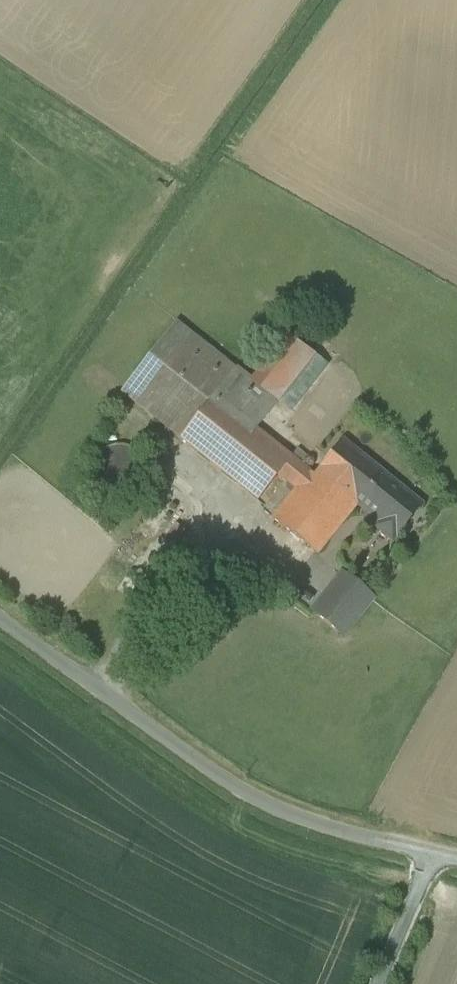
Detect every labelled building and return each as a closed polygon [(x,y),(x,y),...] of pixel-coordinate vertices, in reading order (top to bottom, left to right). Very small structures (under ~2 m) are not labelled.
[(236,370),(177,323),(122,394),(180,440),(213,397),(226,381),(227,381),(236,370)] [(227,381),(226,381),(213,397),(255,430),(268,414),(227,381)] [(255,430),(213,397),(180,440),(258,501),(277,477),(291,459),(290,459),(255,430)] [(420,507),(341,442),(314,477),(353,509),(356,505),(379,523),(375,529),(392,542),(420,507)] [(114,446),(111,447),(107,449),(103,451),(100,454),(98,457),(96,460),(95,463),(95,467),(94,470),(95,474),(95,476),(97,479),(98,482),(100,485),(102,487),(104,489),(107,490),(109,492),(112,493),(116,493),(120,494),(124,493),(129,491),(132,489),(134,488),(137,485),(139,482),(141,478),(142,475),(142,473),(142,469),(142,465),(141,463),(141,460),(139,457),(136,454),(133,450),(128,448),(125,446),(121,446),(117,446),(114,446)] [(307,459),(297,451),(290,459),(291,459),(300,467),(307,459)] [(300,467),(291,459),(277,477),(286,483),(296,491),(310,474),(300,467)] [(314,477),(310,474),(296,491),(273,520),(316,556),(353,509),(314,477)] [(286,483),(263,512),(273,520),(296,491),(286,483)] [(372,600),(341,575),(311,612),(342,637),(372,600)]
